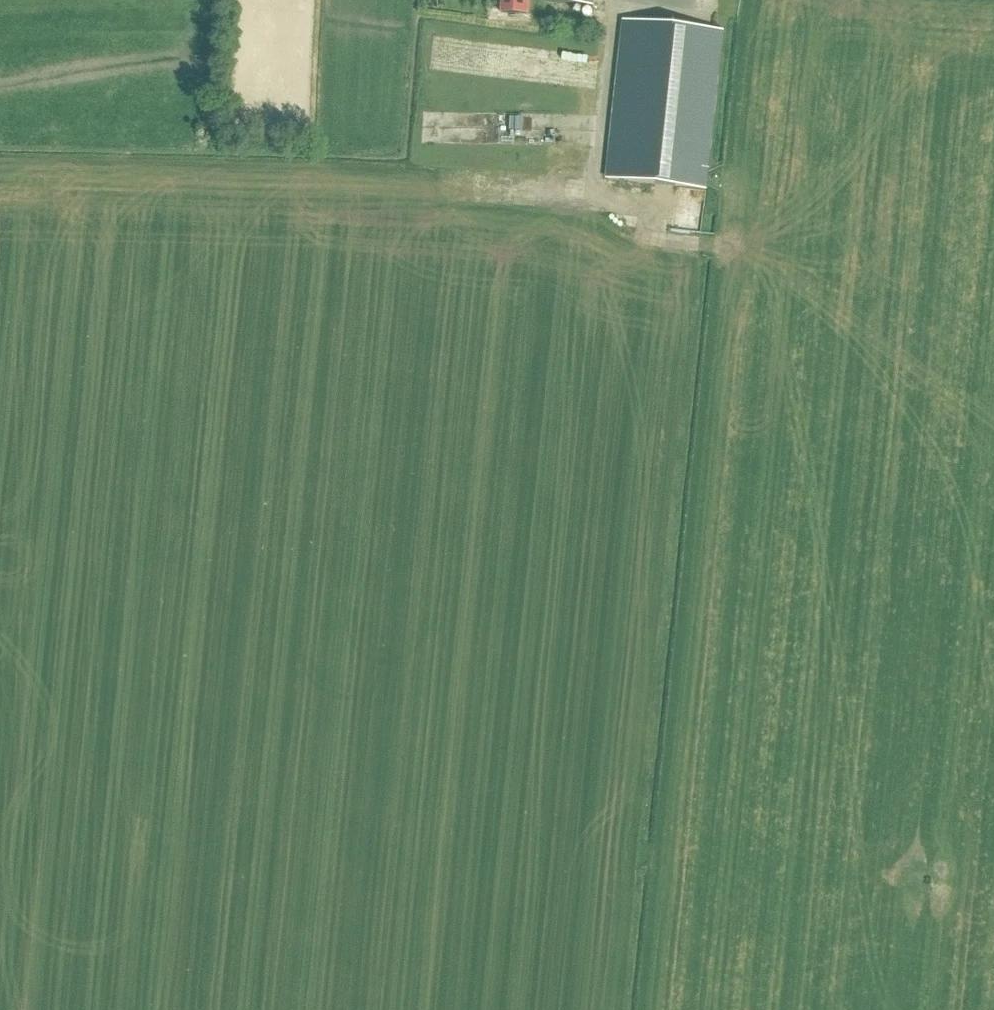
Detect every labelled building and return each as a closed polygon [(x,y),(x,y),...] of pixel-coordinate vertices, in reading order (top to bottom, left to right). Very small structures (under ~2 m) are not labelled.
[(484,10),(483,0),(466,0),(467,10),(484,10)] [(596,0),(546,0),(546,1),(595,8),(596,0)] [(708,190),(723,30),(622,20),(606,180),(708,190)]
